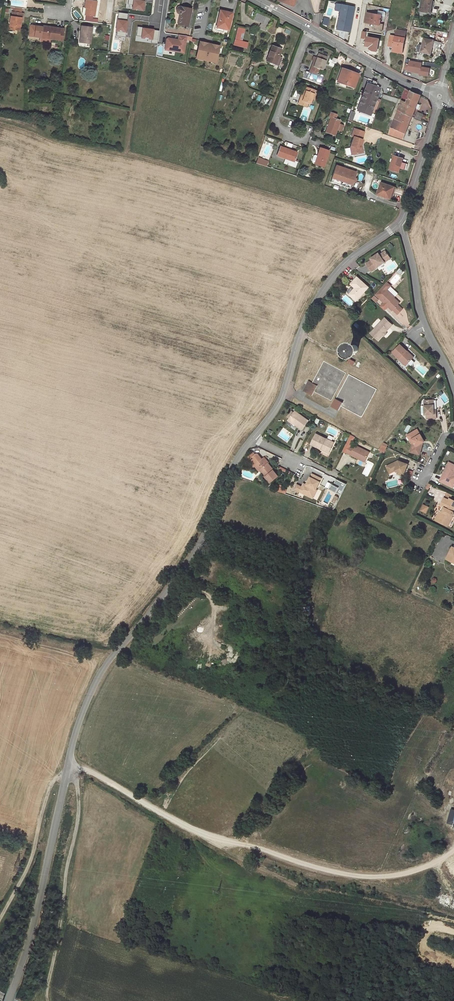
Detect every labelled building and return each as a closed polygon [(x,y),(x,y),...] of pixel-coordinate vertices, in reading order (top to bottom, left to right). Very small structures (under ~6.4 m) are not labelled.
[(86,0),(84,8),(84,9),(86,9),(85,15),(94,16),(96,2),(86,0)] [(141,0),(142,1),(144,1),(142,10),(148,10),(148,9),(154,9),(155,0),(141,0)] [(420,12),(421,12),(420,15),(430,17),(430,13),(431,13),(433,0),(422,0),(420,12)] [(354,7),(336,4),(335,10),(339,11),(336,30),(349,32),(354,7)] [(191,10),(181,7),(180,7),(178,7),(177,9),(176,10),(177,11),(177,12),(178,13),(180,14),(178,24),(188,26),(191,10)] [(231,13),(220,11),(217,26),(224,27),(223,29),(228,30),(230,18),(229,18),(231,13)] [(330,13),(325,11),(322,24),(327,26),(330,13)] [(21,22),(21,18),(22,18),(23,13),(12,12),(12,16),(11,16),(9,25),(12,25),(11,29),(19,30),(21,22)] [(263,16),(256,13),(253,20),(261,23),(263,16)] [(378,15),(367,13),(365,22),(376,24),(380,25),(382,16),(378,15)] [(270,19),(263,16),(261,23),(259,28),(266,30),(270,19)] [(64,29),(42,26),(40,36),(50,37),(49,38),(62,40),(64,29)] [(92,27),(81,26),(80,35),(81,35),(80,46),(86,47),(87,44),(90,44),(92,27)] [(136,27),(136,36),(151,37),(151,43),(158,43),(159,29),(136,27)] [(244,29),(238,28),(235,40),(234,45),(246,48),(248,43),(241,41),(242,40),(239,39),(241,33),(243,34),(244,29)] [(406,31),(397,30),(395,36),(390,36),(389,43),(394,44),(393,47),(393,52),(402,53),(406,31)] [(165,37),(164,51),(184,53),(186,40),(191,41),(192,36),(177,35),(177,38),(165,37)] [(442,42),(424,38),(422,46),(419,45),(417,51),(417,54),(419,54),(420,52),(430,54),(431,48),(432,48),(432,47),(434,48),(433,50),(435,50),(435,48),(440,49),(442,42)] [(207,43),(199,42),(196,58),(211,61),(211,60),(216,61),(219,46),(211,44),(209,52),(206,52),(207,43)] [(281,50),(272,46),(266,61),(279,66),(280,63),(281,63),(282,61),(281,61),(282,58),(278,57),(281,50)] [(327,57),(318,53),(316,58),(315,62),(314,61),(313,61),(310,69),(318,72),(319,69),(322,70),(327,57)] [(422,63),(410,61),(408,71),(420,73),(422,63)] [(253,67),(250,66),(249,68),(244,80),(247,81),(253,67)] [(358,75),(341,69),(337,81),(340,82),(339,85),(345,88),(347,84),(354,87),(358,75)] [(380,88),(367,83),(362,98),(364,98),(360,109),(371,113),(380,88)] [(313,93),(314,90),(305,86),(302,95),(301,95),(298,104),(306,107),(307,103),(309,104),(311,98),(313,93)] [(421,95),(411,91),(407,102),(406,103),(402,113),(412,117),(421,95)] [(360,109),(364,98),(362,98),(357,110),(370,115),(371,113),(360,109)] [(412,117),(402,113),(406,103),(402,101),(400,105),(399,108),(391,127),(389,134),(403,139),(412,117)] [(336,114),(330,112),(329,117),(330,118),(325,132),(335,135),(337,130),(339,124),(340,120),(335,119),(336,114)] [(424,114),(417,112),(415,118),(421,120),(422,118),(423,114),(424,114)] [(350,147),(351,155),(360,153),(359,149),(361,144),(363,140),(361,139),(364,132),(354,128),(351,136),(354,137),(350,147)] [(297,152),(280,146),(277,155),(286,159),(286,158),(293,161),(294,161),(297,152)] [(329,151),(320,147),(314,164),(323,167),(329,151)] [(403,159),(394,155),(390,169),(399,172),(403,159)] [(356,172),(336,165),(330,182),(350,188),(356,172)] [(394,187),(381,183),(377,195),(390,199),(394,187)] [(372,260),(366,263),(371,271),(390,258),(385,251),(380,255),(379,253),(371,259),(372,260)] [(369,287),(357,277),(351,284),(355,288),(349,295),(353,298),(356,296),(359,298),(369,287)] [(387,282),(376,295),(392,311),(393,310),(398,314),(403,309),(398,305),(399,304),(393,299),(394,298),(395,297),(388,290),(391,286),(387,282)] [(392,325),(385,318),(370,333),(378,340),(383,335),(386,332),(392,325)] [(359,355),(360,354),(362,352),(362,350),(362,348),(361,346),(360,344),(359,343),(358,342),(356,341),(355,341),(353,341),(350,342),(348,343),(346,346),(346,348),(345,349),(345,351),(346,353),(348,355),(349,356),(351,357),(353,358),(355,358),(356,357),(357,357),(359,355)] [(407,351),(400,344),(393,352),(400,359),(400,358),(407,364),(414,357),(409,353),(409,354),(406,352),(407,351)] [(324,361),(312,383),(308,381),(303,391),(308,394),(310,395),(312,396),(314,392),(331,401),(346,373),(324,361)] [(377,389),(349,374),(332,406),(339,410),(341,406),(362,417),(377,389)] [(434,410),(434,405),(432,405),(432,400),(424,400),(425,415),(426,415),(426,419),(437,418),(436,414),(434,414),(434,410)] [(308,421),(295,411),(294,412),(289,420),(302,430),(308,421)] [(415,431),(412,433),(411,436),(413,439),(411,440),(414,444),(412,445),(411,452),(420,455),(422,445),(421,443),(423,442),(425,442),(420,434),(420,435),(418,436),(415,431)] [(334,443),(316,434),(311,444),(321,449),(321,447),(330,451),(334,443)] [(347,453),(365,462),(370,452),(355,445),(354,448),(350,446),(347,453)] [(260,470),(270,483),(278,476),(268,463),(269,463),(264,458),(262,460),(257,454),(255,454),(248,461),(253,467),(255,466),(259,471),(260,470)] [(395,471),(404,474),(408,464),(398,461),(386,466),(390,473),(395,471)] [(449,462),(443,473),(445,474),(444,478),(442,477),(440,481),(453,487),(453,485),(453,478),(453,476),(453,465),(449,462)] [(312,493),(315,494),(317,490),(316,490),(320,482),(321,478),(312,474),(310,477),(306,485),(305,487),(302,486),(302,487),(299,492),(310,497),(312,493)] [(336,488),(343,491),(347,484),(340,481),(336,488)] [(276,491),(285,494),(287,488),(278,485),(276,491)] [(445,498),(441,505),(442,506),(445,507),(442,512),(438,521),(448,526),(452,516),(453,515),(453,513),(453,512),(453,511),(453,509),(453,501),(450,499),(449,500),(445,498)] [(436,520),(438,521),(442,512),(445,507),(442,506),(436,520)] [(308,631),(311,625),(306,622),(303,628),(308,631)]
